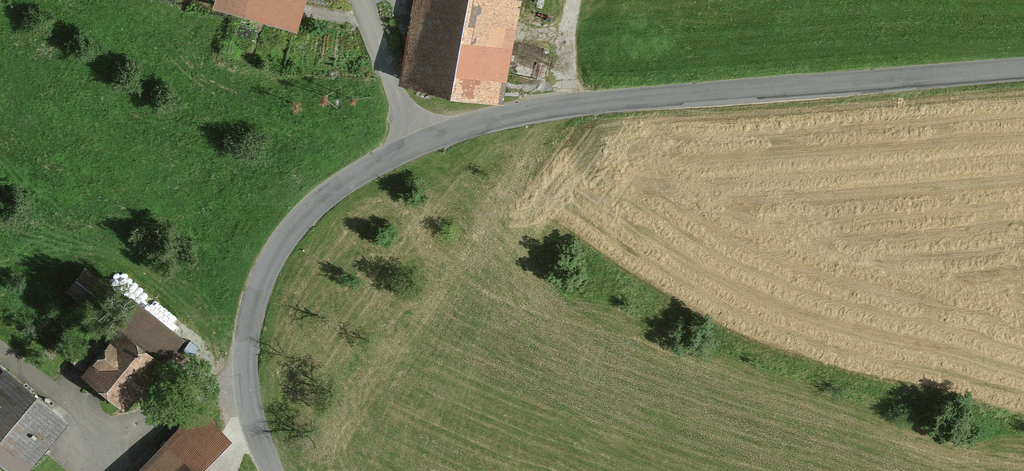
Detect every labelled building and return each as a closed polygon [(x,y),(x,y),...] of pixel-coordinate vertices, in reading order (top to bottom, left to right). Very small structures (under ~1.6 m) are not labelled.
[(228,12),(232,0),(189,0),(228,12)] [(403,85),(499,105),(522,0),(421,0),(403,85)] [(112,335),(77,377),(116,410),(174,341),(84,268),(62,295),(112,335)] [(59,418),(0,369),(0,470),(15,470),(59,418)] [(143,470),(189,470),(220,440),(196,416),(143,470)]
